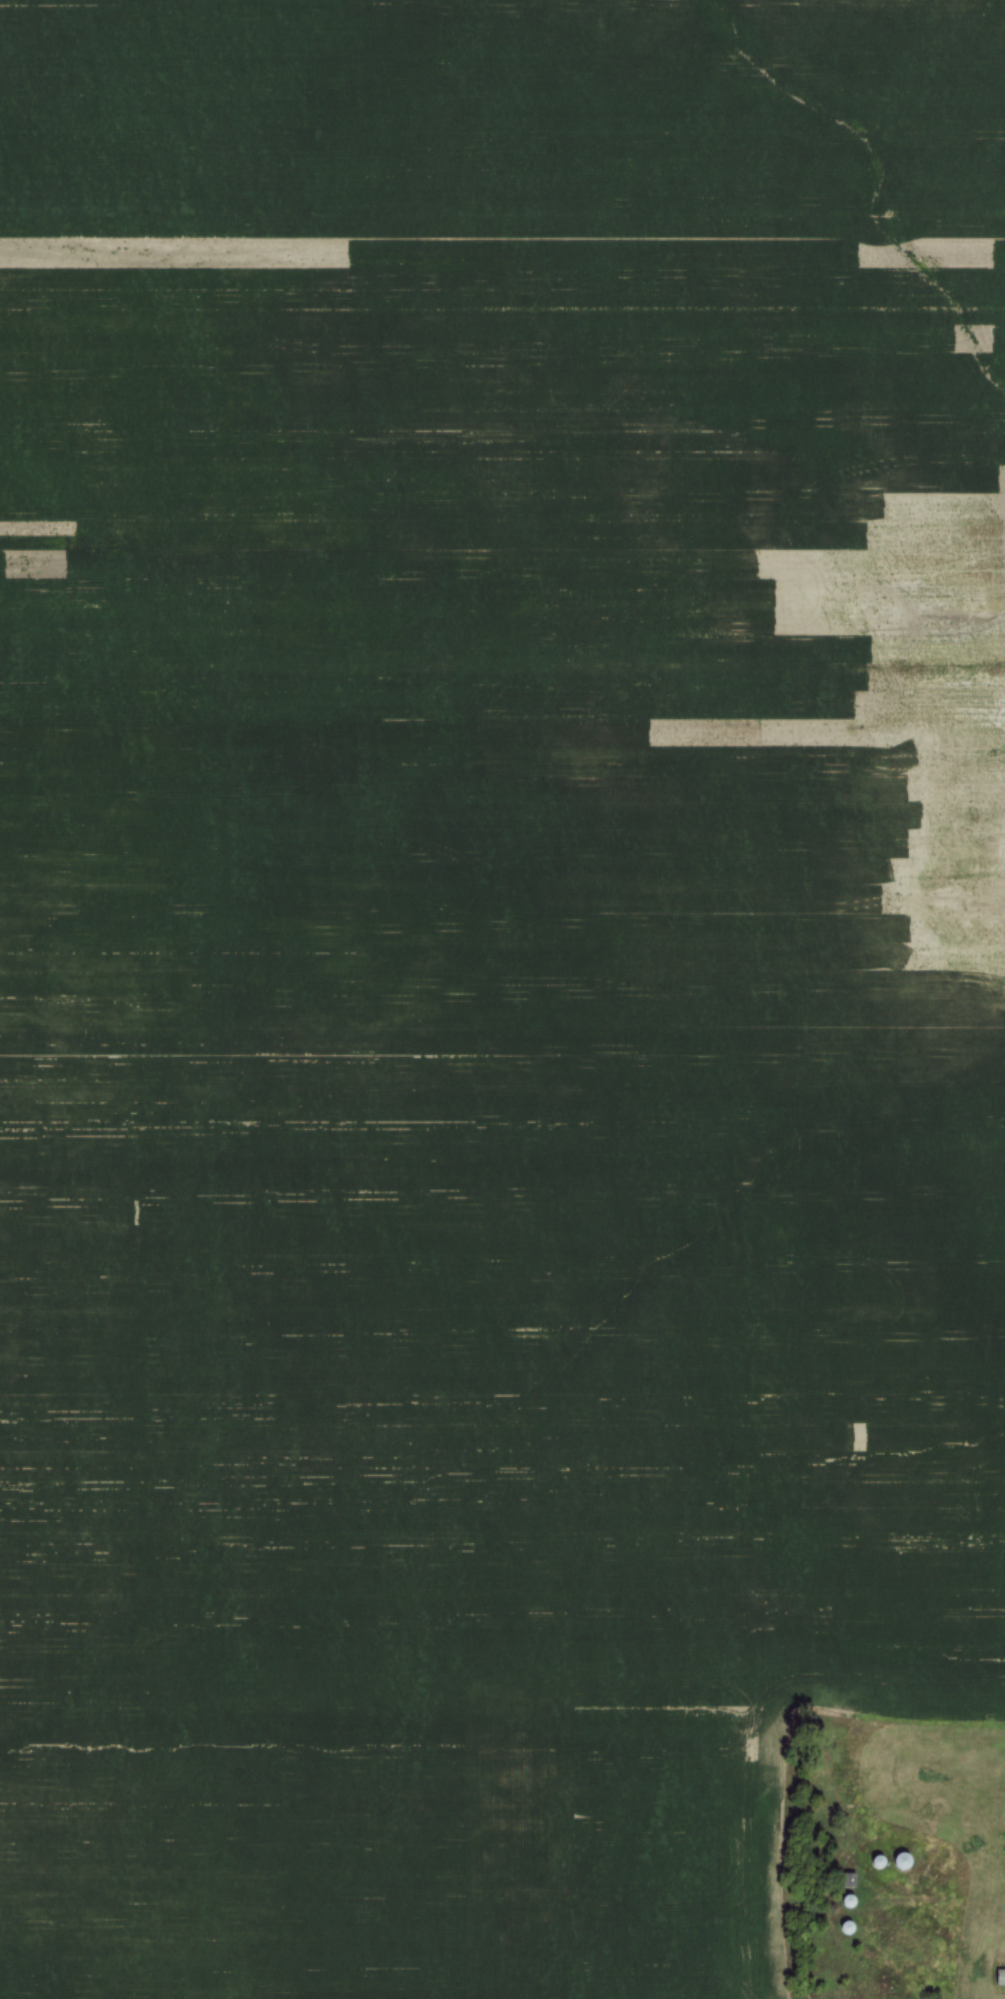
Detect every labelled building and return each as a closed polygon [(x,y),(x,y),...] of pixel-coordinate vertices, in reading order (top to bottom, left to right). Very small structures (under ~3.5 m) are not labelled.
[(908,1853),(894,1861),(901,1872),(914,1865),(908,1853)] [(886,1863),(879,1857),(873,1864),(881,1870),(886,1863)] [(857,1875),(845,1875),(845,1889),(857,1889),(857,1875)] [(844,1905),(853,1910),(859,1901),(850,1895),(844,1905)] [(842,1931),(851,1937),(857,1928),(848,1922),(842,1931)]
